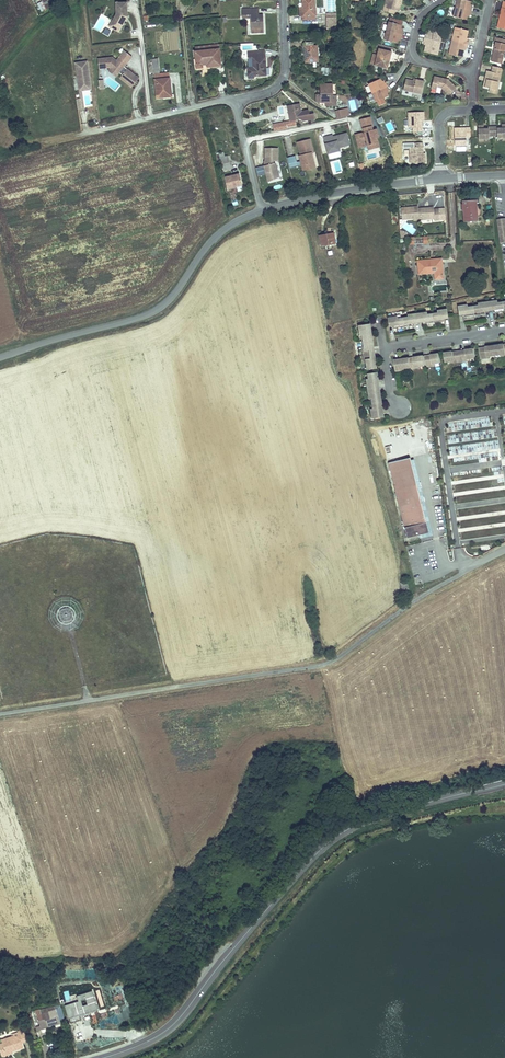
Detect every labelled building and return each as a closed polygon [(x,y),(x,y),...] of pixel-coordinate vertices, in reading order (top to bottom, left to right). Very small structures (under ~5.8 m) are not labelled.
[(50,8),(47,0),(45,0),(37,3),(41,12),(50,8)] [(304,14),(313,14),(313,10),(316,10),(316,0),(304,0),(304,14)] [(394,12),(395,5),(399,6),(401,0),(385,0),(382,13),(393,16),(394,12)] [(455,16),(466,19),(468,14),(471,14),(473,6),(470,6),(471,0),(459,0),(457,8),(455,16)] [(119,32),(128,17),(128,3),(117,3),(117,14),(111,25),(114,27),(113,29),(119,32)] [(257,7),(243,8),(244,17),(253,16),(254,31),(266,30),(265,13),(257,13),(257,7)] [(336,10),(327,11),(328,21),(336,21),(336,10)] [(386,32),(384,40),(397,44),(398,39),(401,39),(403,33),(400,32),(403,22),(390,18),(386,32)] [(456,27),(452,42),(449,54),(463,57),(465,48),(468,49),(470,41),(467,41),(469,30),(456,27)] [(103,35),(109,37),(111,30),(105,28),(103,35)] [(438,55),(441,43),(443,32),(430,29),(429,35),(426,34),(424,42),(427,43),(424,52),(438,55)] [(314,35),(305,37),(307,55),(319,54),(318,40),(315,40),(314,35)] [(494,51),(492,62),(498,63),(499,58),(503,59),(504,48),(504,38),(495,36),(494,41),(496,42),(495,47),(498,47),(497,52),(494,51)] [(197,46),(198,51),(200,68),(205,67),(205,69),(211,69),(211,66),(224,64),(221,48),(221,44),(197,46)] [(259,49),(249,50),(251,76),(257,75),(257,73),(265,73),(265,71),(269,71),(267,55),(266,47),(259,47),(259,49)] [(387,70),(389,63),(386,62),(387,59),(390,60),(391,53),(378,49),(374,67),(387,70)] [(124,67),(132,57),(125,51),(117,61),(113,58),(98,59),(99,64),(103,64),(104,68),(110,67),(111,68),(118,74),(119,73),(122,75),(120,78),(132,87),(139,79),(127,69),(126,71),(123,68),(124,67)] [(153,61),(155,77),(161,76),(159,60),(153,61)] [(92,89),(89,63),(77,65),(80,90),(92,89)] [(502,68),(492,66),(491,72),(486,71),(484,80),(486,80),(484,88),(489,88),(494,90),(498,74),(500,74),(502,68)] [(118,74),(111,68),(109,71),(116,77),(118,74)] [(494,90),(489,88),(488,93),(496,95),(500,74),(498,74),(494,90)] [(435,77),(432,87),(442,89),(449,96),(457,88),(450,82),(448,83),(444,79),(435,77)] [(380,79),(368,84),(371,92),(375,101),(387,96),(385,91),(388,90),(385,83),(382,84),(380,79)] [(170,80),(156,82),(158,99),(165,98),(165,96),(172,95),(170,80)] [(416,83),(414,82),(406,81),(404,90),(423,94),(425,82),(417,81),(416,83)] [(333,84),(321,84),(322,94),(317,94),(317,100),(322,100),(322,102),(326,102),(326,105),(337,105),(337,95),(334,95),(333,84)] [(92,91),(92,89),(80,90),(81,92),(82,100),(84,100),(83,92),(92,91)] [(303,121),(315,118),(314,113),(309,114),(308,110),(301,111),(300,103),(288,105),(290,121),(273,124),(274,131),(288,128),(287,126),(296,124),(295,120),(303,118),(303,121)] [(347,108),(337,110),(339,118),(349,116),(347,108)] [(408,111),(408,117),(408,126),(413,126),(413,130),(421,130),(421,124),(420,124),(420,120),(424,120),(423,110),(408,111)] [(370,118),(360,120),(362,129),(363,129),(364,133),(355,135),(358,148),(365,146),(363,141),(366,140),(368,150),(379,147),(376,137),(378,137),(376,130),(372,131),(372,127),(373,127),(370,118)] [(492,127),(493,136),(499,135),(499,138),(503,138),(504,138),(504,124),(502,124),(502,128),(499,129),(499,127),(492,127)] [(493,136),(492,127),(488,127),(488,129),(484,129),(484,125),(478,125),(479,139),(484,139),(489,138),(489,136),(493,136)] [(466,137),(470,137),(470,128),(465,128),(465,130),(459,130),(459,128),(454,129),(455,146),(466,146),(466,137)] [(350,145),(347,133),(337,136),(337,137),(333,138),(333,135),(324,137),(330,159),(340,156),(339,151),(340,151),(339,148),(350,145)] [(313,152),(310,139),(297,142),(300,155),(299,155),(300,160),(297,161),(295,155),(286,157),(289,168),(302,165),(303,169),(314,166),(311,153),(313,152)] [(414,145),(409,146),(410,156),(410,161),(425,161),(424,152),(421,152),(421,147),(422,146),(422,141),(413,142),(414,145)] [(278,160),(278,147),(265,147),(266,160),(265,160),(265,164),(257,166),(259,175),(267,172),(269,180),(279,175),(275,162),(273,162),(273,160),(278,160)] [(226,155),(220,157),(224,170),(230,168),(226,155)] [(239,172),(226,176),(229,187),(242,183),(239,172)] [(473,201),(461,202),(464,223),(478,221),(477,208),(474,208),(473,201)] [(415,207),(400,208),(401,220),(413,219),(418,218),(418,217),(428,216),(428,218),(433,217),(433,219),(433,221),(439,220),(438,209),(433,209),(432,207),(417,209),(415,209),(415,207)] [(500,244),(504,243),(504,223),(504,219),(497,220),(500,244)] [(334,233),(319,237),(322,246),(336,242),(334,233)] [(444,259),(417,263),(418,269),(422,268),(422,273),(438,272),(439,278),(447,278),(444,259)] [(457,308),(457,309),(458,316),(462,315),(462,318),(483,315),(483,312),(491,311),(492,314),(504,312),(504,303),(490,305),(490,303),(482,304),(482,306),(461,309),(461,307),(457,308)] [(391,319),(387,319),(387,320),(388,327),(392,327),(393,330),(414,327),(413,324),(422,323),(422,326),(443,323),(443,320),(447,319),(446,311),(441,312),(441,313),(420,316),(420,315),(412,316),(412,317),(391,321),(391,319)] [(365,371),(375,370),(374,361),(372,362),(370,349),(372,348),(369,330),(367,330),(366,323),(357,324),(358,329),(359,328),(362,349),(361,350),(362,358),(363,358),(365,371)] [(479,361),(484,360),(484,358),(504,356),(504,357),(504,348),(501,348),(500,346),(484,349),(484,350),(478,351),(479,361)] [(443,355),(444,364),(455,363),(455,364),(463,363),(463,361),(474,360),(473,350),(464,351),(465,353),(452,355),(451,353),(443,355)] [(400,363),(393,364),(395,372),(401,372),(401,370),(410,369),(410,370),(415,370),(414,368),(425,367),(425,368),(430,367),(430,366),(439,365),(438,355),(430,357),(430,358),(423,359),(423,357),(415,359),(415,360),(409,361),(409,359),(400,361),(400,363)] [(377,384),(376,373),(366,375),(367,386),(366,386),(367,395),(368,394),(371,416),(370,416),(370,420),(380,418),(379,412),(381,411),(378,393),(376,393),(375,384),(377,384)] [(409,459),(388,464),(406,540),(427,535),(409,459)] [(405,583),(398,585),(401,594),(407,592),(405,583)] [(70,607),(59,610),(61,621),(73,618),(70,607)] [(80,1019),(79,1014),(83,1013),(98,1009),(92,991),(77,996),(79,1001),(65,1005),(69,1017),(70,1017),(72,1022),(80,1019)] [(64,1021),(58,1004),(34,1012),(38,1023),(39,1026),(36,1027),(37,1031),(46,1028),(46,1027),(64,1021)] [(1,1040),(2,1042),(5,1052),(6,1054),(24,1048),(22,1043),(29,1041),(25,1032),(22,1034),(21,1031),(13,1034),(14,1036),(1,1040)]
